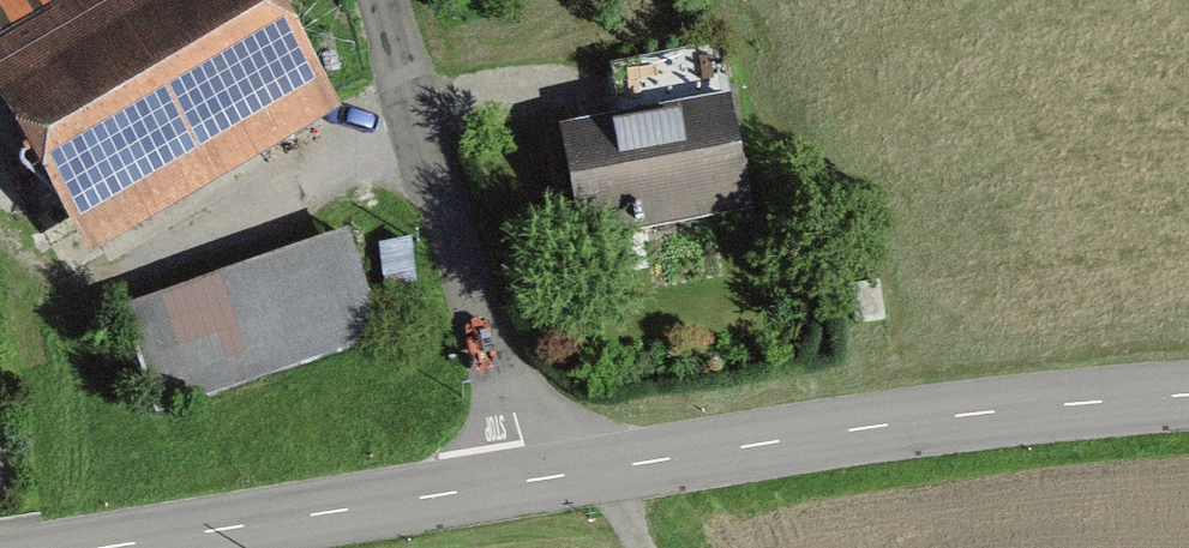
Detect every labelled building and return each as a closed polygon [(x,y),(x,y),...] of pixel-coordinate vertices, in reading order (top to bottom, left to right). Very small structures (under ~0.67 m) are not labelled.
[(94,261),(338,125),(267,0),(0,0),(0,93),(94,261)] [(724,110),(565,146),(593,267),(752,231),(724,110)] [(334,246),(129,319),(165,420),(370,347),(334,246)]
